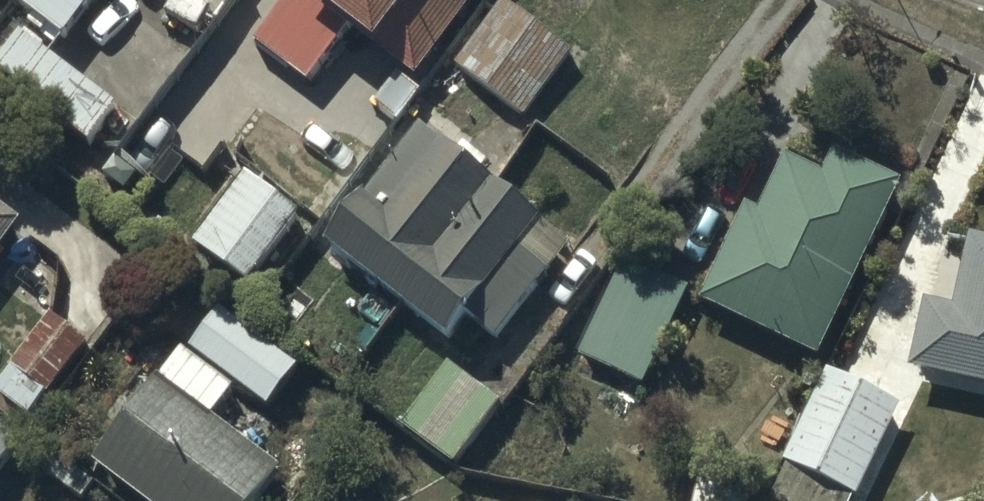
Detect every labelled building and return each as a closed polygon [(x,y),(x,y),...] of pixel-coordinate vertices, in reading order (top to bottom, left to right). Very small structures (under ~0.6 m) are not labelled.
[(64,33),(89,0),(19,0),(64,33)] [(256,37),(311,78),(352,23),(420,72),(473,0),(283,0),(256,37)] [(573,51),(508,1),(459,64),(524,114),(573,51)] [(22,29),(0,57),(0,70),(89,140),(118,103),(22,29)] [(571,242),(424,126),(332,241),(451,336),(470,312),(498,334),(571,242)] [(752,204),(705,299),(820,355),(905,180),(838,147),(826,172),(787,153),(760,208),(752,204)] [(303,215),(247,171),(193,239),(249,283),(303,215)] [(22,219),(0,202),(0,249),(22,219)] [(914,365),(983,381),(983,236),(973,233),(956,306),(929,300),(914,365)] [(644,383),(690,288),(625,256),(579,351),(644,383)] [(297,365),(221,308),(191,347),(267,405),(297,365)] [(52,315),(0,382),(0,391),(30,414),(86,341),(52,315)] [(184,349),(97,461),(149,500),(257,500),(283,468),(213,414),(234,387),(184,349)] [(502,401),(450,363),(406,422),(458,461),(502,401)] [(830,367),(769,498),(776,500),(854,500),(901,400),(830,367)] [(0,417),(0,472),(26,437),(0,417)]
